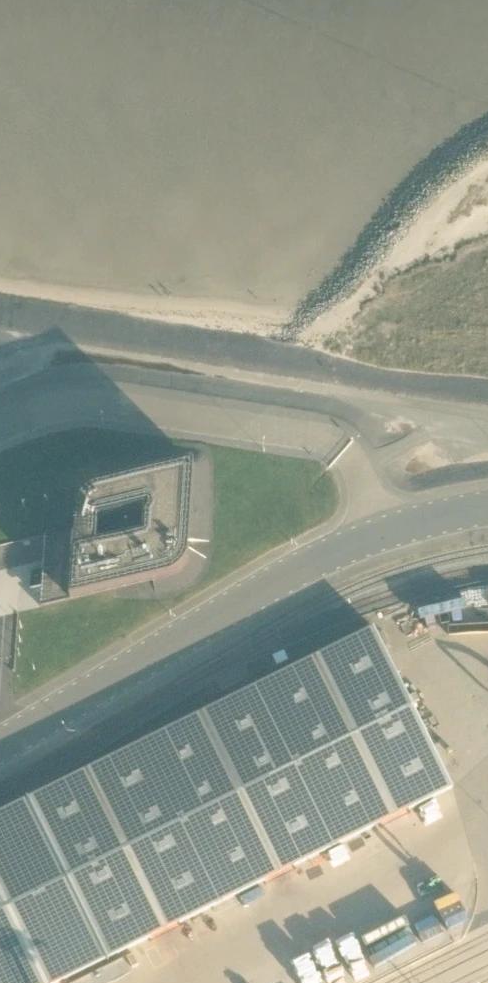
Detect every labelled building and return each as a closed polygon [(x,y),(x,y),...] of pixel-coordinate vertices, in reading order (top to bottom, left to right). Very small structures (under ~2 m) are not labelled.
[(76,502),(73,510),(72,527),(43,534),(41,569),(28,572),(27,589),(40,586),(38,608),(164,578),(173,575),(180,569),(184,560),(186,551),(191,464),(96,486),(88,489),(81,494),(76,502)] [(478,620),(487,620),(487,598),(477,599),(478,620)] [(28,799),(107,958),(450,788),(371,629),(28,799)] [(220,692),(241,680),(235,670),(214,681),(220,692)] [(28,799),(0,813),(0,982),(57,982),(107,958),(28,799)] [(450,868),(450,918),(462,918),(462,889),(476,889),(476,868),(450,868)] [(443,915),(423,925),(428,936),(405,947),(411,960),(455,939),(443,915)] [(407,969),(388,924),(332,948),(337,960),(321,966),(322,967),(286,982),(375,982),(407,969)] [(72,982),(109,982),(130,973),(123,958),(72,982)]
